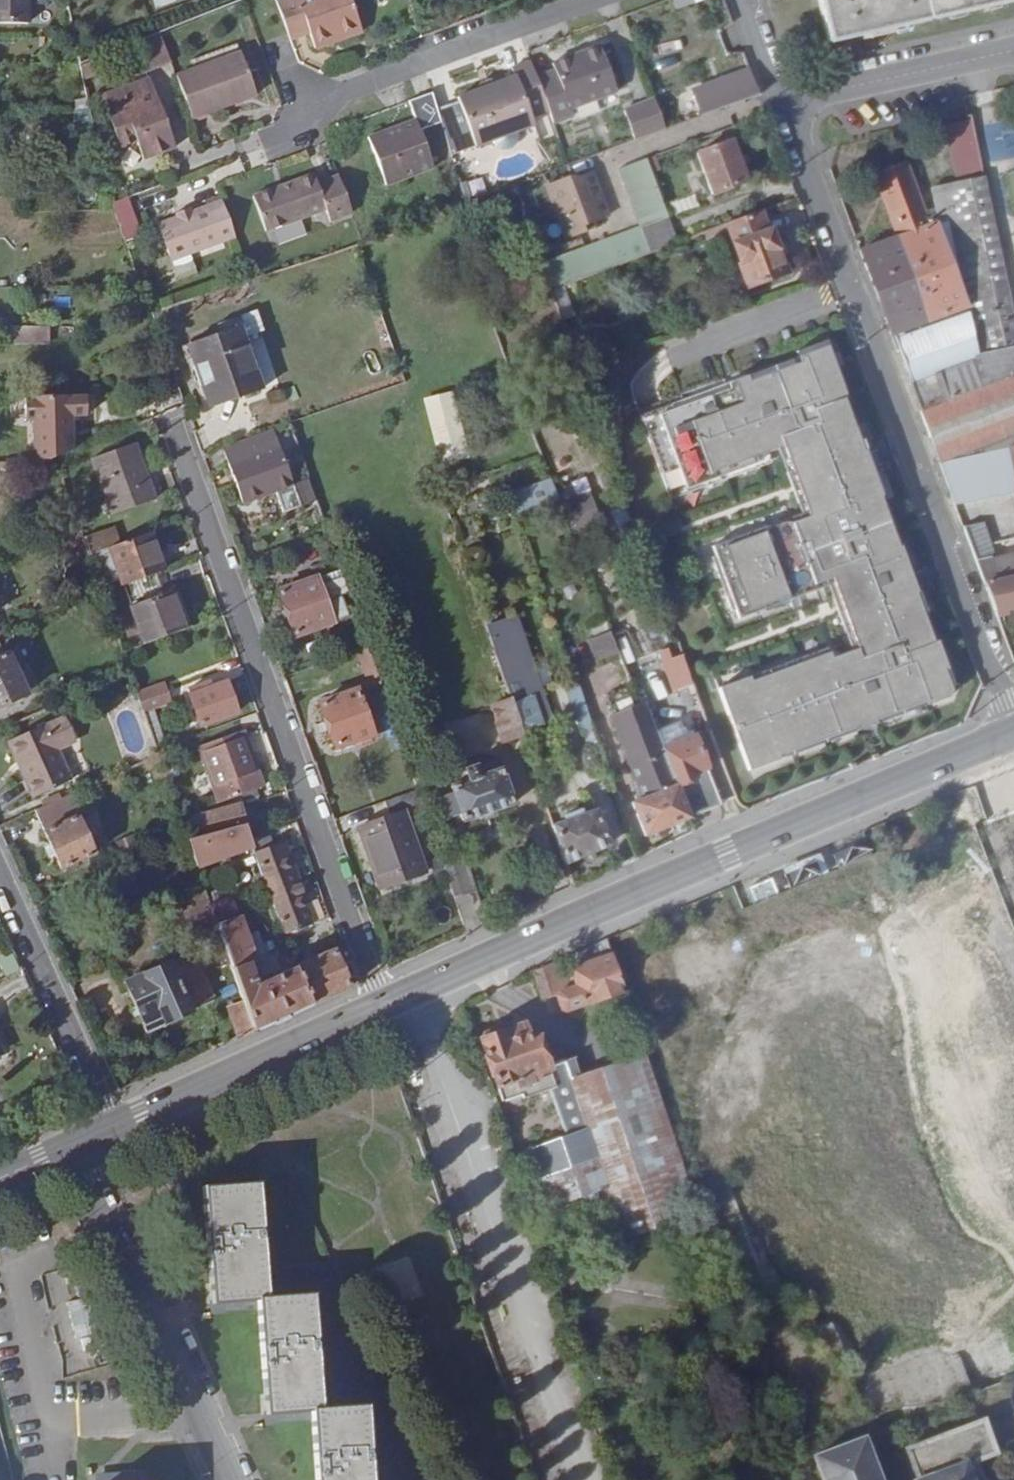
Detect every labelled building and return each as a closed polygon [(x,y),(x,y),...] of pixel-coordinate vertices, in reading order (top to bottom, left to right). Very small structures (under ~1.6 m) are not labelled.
[(29,22),(28,0),(0,0),(0,22),(29,22)] [(279,3),(293,42),(313,33),(320,50),(337,44),(334,36),(362,27),(353,0),(314,0),(303,4),(301,0),(287,0),(279,3)] [(828,43),(885,31),(977,10),(1013,2),(1013,0),(819,0),(828,43)] [(29,35),(29,22),(0,22),(0,36),(29,35)] [(365,34),(362,27),(334,36),(337,44),(365,34)] [(148,72),(172,64),(161,33),(137,42),(148,72)] [(195,63),(198,73),(244,56),(240,47),(195,63)] [(551,72),(534,78),(546,109),(552,123),(570,117),(567,110),(614,94),(596,47),(549,64),(551,72)] [(103,54),(82,61),(89,77),(108,71),(103,54)] [(198,73),(181,79),(195,120),(259,98),(244,56),(198,73)] [(534,78),(529,64),(508,69),(511,78),(494,84),(483,82),(479,83),(472,92),(435,106),(450,154),(487,140),(491,144),(494,147),(498,147),(503,147),(508,145),(511,141),(512,137),(512,131),(530,124),(527,116),(546,109),(534,78)] [(760,94),(751,70),(695,90),(703,115),(760,94)] [(154,79),(105,96),(124,148),(140,142),(148,160),(179,150),(154,79)] [(430,92),(409,100),(417,120),(400,126),(401,130),(393,133),(391,128),(370,136),(387,184),(452,160),(450,154),(435,106),(430,92)] [(666,128),(654,97),(626,108),(637,138),(666,128)] [(92,108),(73,109),(77,127),(97,127),(92,108)] [(971,116),(967,117),(951,123),(963,181),(975,179),(972,167),(966,168),(963,155),(979,151),(971,116)] [(984,126),(993,163),(1013,158),(1013,119),(984,126)] [(747,183),(732,140),(697,153),(712,195),(747,183)] [(985,177),(979,151),(963,155),(966,168),(972,167),(975,179),(985,177)] [(669,216),(648,160),(620,169),(640,227),(669,216)] [(875,174),(897,235),(936,222),(961,213),(954,183),(936,188),(939,203),(940,211),(928,214),(925,207),(907,161),(875,174)] [(547,182),(568,239),(594,230),(591,221),(607,216),(591,173),(575,177),(573,174),(547,182)] [(354,213),(339,175),(319,183),(315,174),(255,196),(268,231),(328,209),(333,220),(354,213)] [(963,181),(954,183),(961,213),(974,274),(977,274),(990,336),(982,339),(985,352),(912,380),(910,381),(921,410),(1013,374),(1013,311),(985,177),(975,179),(963,181)] [(225,205),(223,199),(210,204),(212,209),(225,205)] [(939,203),(925,207),(928,214),(940,211),(939,203)] [(212,209),(210,204),(193,210),(192,208),(178,213),(180,217),(159,223),(173,262),(236,237),(225,205),(212,209)] [(767,230),(762,213),(761,213),(727,225),(749,285),(786,273),(772,229),(767,230)] [(669,216),(640,227),(650,253),(678,243),(669,216)] [(897,235),(860,249),(891,333),(894,332),(966,305),(967,305),(936,222),(897,235)] [(650,253),(640,227),(543,262),(553,288),(563,285),(650,253)] [(563,285),(553,288),(577,358),(587,354),(563,285)] [(966,305),(894,332),(912,380),(985,352),(966,305)] [(57,326),(11,326),(10,343),(57,341),(57,326)] [(262,390),(239,327),(189,344),(210,409),(262,390)] [(718,688),(749,771),(780,760),(779,755),(924,703),(926,706),(950,698),(953,690),(935,640),(930,642),(906,575),(910,573),(899,544),(895,546),(878,498),(882,496),(871,467),(867,468),(842,399),(846,398),(828,347),(798,357),(802,369),(678,414),(674,403),(644,413),(675,498),(705,487),(704,483),(761,462),(759,456),(785,446),(811,516),(794,522),(787,525),(785,520),(717,544),(720,553),(716,555),(736,610),(740,608),(743,617),(811,593),(809,588),(817,585),(834,579),(859,649),(831,659),(828,653),(751,681),(749,677),(718,688)] [(798,357),(674,403),(678,414),(802,369),(798,357)] [(921,410),(940,462),(1012,445),(1013,456),(1013,374),(921,410)] [(426,398),(437,455),(470,449),(460,392),(426,398)] [(78,460),(78,421),(94,420),(94,395),(31,396),(32,460),(78,460)] [(274,429),(222,447),(239,498),(254,494),(257,499),(275,493),(282,513),(301,506),(299,498),(274,429)] [(111,515),(154,501),(134,444),(93,459),(111,515)] [(940,462),(955,498),(1013,484),(1013,456),(1012,445),(940,462)] [(561,500),(555,483),(515,498),(520,514),(561,500)] [(316,501),(314,493),(299,498),(301,506),(316,501)] [(254,494),(239,498),(241,505),(257,499),(254,494)] [(977,524),(989,555),(990,557),(1013,551),(1013,512),(977,524)] [(792,517),(785,520),(787,525),(794,522),(792,517)] [(977,524),(965,527),(978,559),(989,555),(977,524)] [(112,528),(84,538),(90,554),(118,545),(112,528)] [(118,545),(90,554),(102,588),(107,603),(126,597),(123,586),(162,573),(148,534),(118,545)] [(978,559),(983,573),(991,571),(991,574),(996,572),(998,579),(1013,575),(1013,551),(990,557),(989,555),(978,559)] [(608,569),(596,572),(603,600),(616,597),(608,569)] [(348,593),(341,571),(281,592),(296,637),(350,619),(341,595),(348,593)] [(998,579),(996,572),(991,574),(991,571),(983,573),(997,611),(1013,606),(1013,575),(998,579)] [(165,583),(162,573),(123,586),(126,597),(165,583)] [(107,603),(112,620),(132,614),(129,606),(169,592),(165,583),(126,597),(107,603)] [(132,614),(143,644),(182,631),(169,592),(129,606),(132,614)] [(516,615),(486,625),(512,700),(522,730),(552,721),(516,615)] [(618,653),(611,633),(591,640),(598,661),(618,653)] [(26,694),(19,675),(28,672),(17,652),(5,656),(0,646),(0,706),(26,694)] [(827,649),(749,677),(751,681),(828,653),(827,649)] [(670,693),(694,688),(687,650),(664,655),(670,693)] [(169,698),(181,734),(237,714),(226,684),(191,695),(190,692),(169,698)] [(162,685),(137,693),(144,712),(168,703),(162,685)] [(357,689),(320,701),(335,748),(373,735),(367,713),(374,712),(367,690),(359,693),(357,689)] [(522,730),(512,700),(494,704),(499,721),(496,721),(504,744),(523,735),(522,730)] [(645,702),(638,705),(611,715),(643,800),(631,804),(646,837),(690,817),(657,733),(645,702)] [(779,755),(780,760),(926,706),(924,703),(779,755)] [(70,716),(9,740),(35,802),(77,785),(64,751),(81,744),(70,716)] [(657,733),(690,817),(721,804),(696,738),(689,740),(678,725),(657,733)] [(720,751),(712,729),(710,730),(717,751),(720,751)] [(218,802),(254,789),(249,774),(258,771),(244,732),(200,749),(218,802)] [(588,770),(600,765),(594,747),(581,749),(588,770)] [(464,821),(514,804),(502,767),(498,768),(494,756),(464,767),(469,779),(451,784),(454,793),(437,799),(445,819),(460,815),(464,821)] [(249,774),(254,789),(263,785),(258,771),(249,774)] [(417,788),(385,799),(390,811),(421,801),(417,788)] [(68,796),(36,810),(63,869),(96,854),(68,796)] [(202,815),(206,835),(246,824),(242,806),(202,815)] [(567,864),(611,850),(598,809),(554,824),(567,864)] [(379,881),(423,865),(403,811),(358,825),(379,881)] [(206,835),(188,840),(197,867),(255,847),(246,824),(206,835)] [(257,852),(287,935),(312,926),(302,896),(305,895),(286,841),(257,852)] [(202,974),(231,964),(207,895),(205,889),(180,898),(200,956),(194,958),(192,953),(125,983),(146,1033),(214,1002),(202,974)] [(244,1003),(254,1031),(311,1005),(293,968),(293,967),(257,983),(250,966),(256,963),(255,960),(266,956),(258,931),(246,934),(241,916),(239,917),(232,898),(229,899),(226,889),(207,895),(231,964),(244,1003)] [(559,961),(535,972),(543,998),(556,994),(563,1013),(624,993),(606,940),(567,957),(577,988),(570,990),(559,961)] [(293,968),(311,1005),(350,987),(332,951),(293,967),(293,968)] [(229,1007),(238,1038),(254,1031),(244,1003),(229,1007)] [(549,1092),(566,1139),(588,1131),(572,1084),(565,1063),(548,1069),(538,1039),(530,1041),(525,1026),(481,1041),(502,1102),(522,1095),(524,1100),(549,1092)] [(619,1068),(646,1058),(640,1041),(614,1051),(619,1068)] [(700,1215),(671,1130),(646,1058),(619,1068),(572,1084),(588,1131),(626,1242),(700,1215)] [(572,1214),(587,1257),(626,1242),(588,1131),(566,1139),(530,1151),(551,1209),(576,1199),(580,1212),(572,1214)] [(257,1297),(268,1296),(258,1181),(203,1185),(211,1281),(213,1301),(257,1297)] [(311,1407),(322,1407),(313,1293),(268,1296),(257,1297),(258,1307),(264,1390),(266,1411),(311,1407)] [(85,1353),(110,1347),(98,1296),(73,1302),(85,1353)] [(258,1307),(257,1297),(213,1301),(213,1309),(258,1307)] [(65,1380),(78,1377),(72,1347),(59,1349),(65,1380)] [(366,1404),(322,1407),(311,1407),(312,1416),(317,1479),(372,1479),(366,1404)] [(267,1420),(312,1416),(311,1407),(266,1411),(267,1420)] [(988,1434),(982,1421),(907,1449),(917,1479),(970,1479),(964,1464),(974,1461),(995,1453),(992,1445),(988,1434)] [(863,1439),(845,1446),(840,1433),(820,1439),(825,1453),(812,1457),(820,1479),(879,1479),(863,1439)] [(974,1461),(964,1464),(970,1479),(981,1479),(974,1461)]
